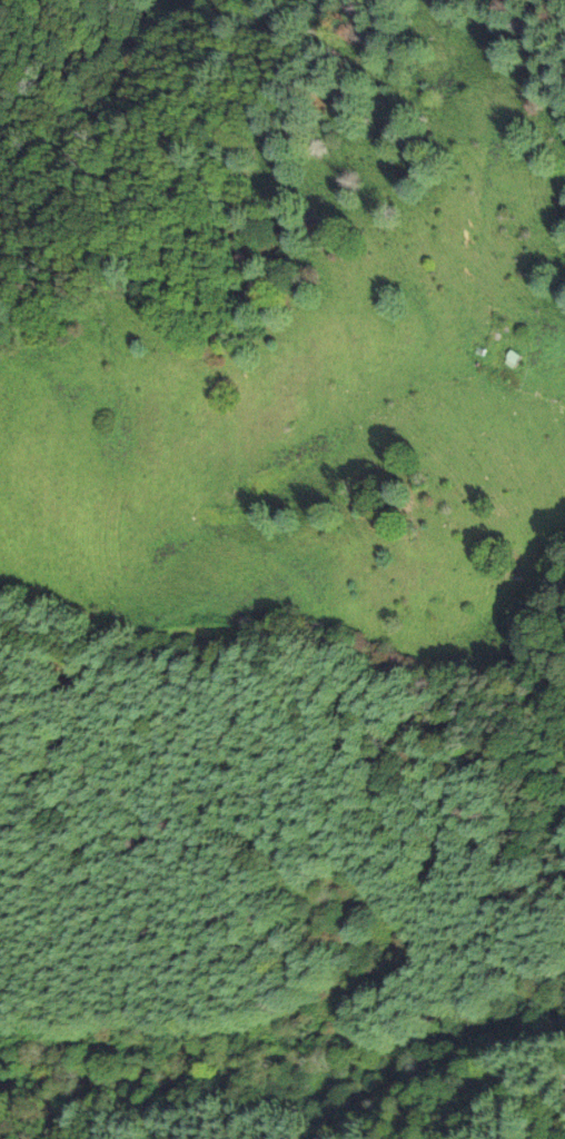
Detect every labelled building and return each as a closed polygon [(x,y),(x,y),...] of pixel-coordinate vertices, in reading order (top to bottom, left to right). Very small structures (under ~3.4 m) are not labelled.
[(499,361),(508,367),(515,356),(505,350),(499,361)]
